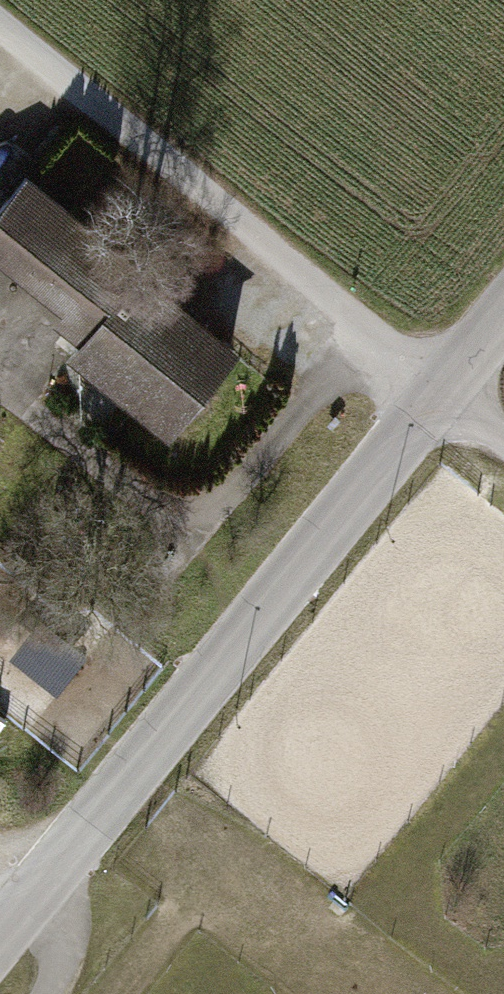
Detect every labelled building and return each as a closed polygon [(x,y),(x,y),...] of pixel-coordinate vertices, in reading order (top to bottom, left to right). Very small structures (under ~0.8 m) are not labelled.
[(45,181),(0,235),(0,245),(107,333),(98,355),(186,428),(251,350),(45,181)]
